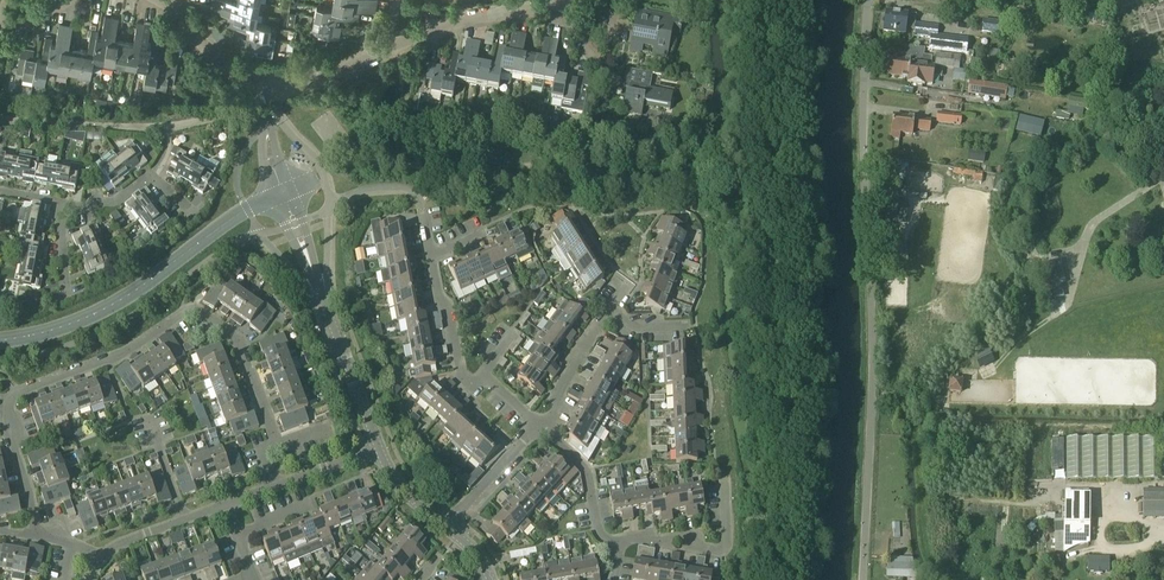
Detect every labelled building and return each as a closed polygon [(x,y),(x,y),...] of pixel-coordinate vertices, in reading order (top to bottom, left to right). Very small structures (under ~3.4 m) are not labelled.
[(220,0),(217,0),(216,6),(258,14),(259,7),(238,3),(238,5),(232,3),(232,2),(220,0)] [(327,1),(325,8),(353,13),(354,8),(360,9),(360,10),(375,13),(376,6),(342,0),(327,0),(327,1)] [(258,15),(216,6),(214,13),(230,16),(230,15),(236,16),(235,20),(256,24),(258,15)] [(325,8),(317,6),(315,17),(336,21),(337,16),(343,17),(342,18),(358,21),(359,14),(353,13),(325,8)] [(290,12),(287,24),(294,26),(296,13),(290,12)] [(909,15),(909,16),(886,13),(884,33),(906,36),(907,30),(914,31),(913,37),(930,39),(929,49),(966,54),(968,39),(938,36),(938,27),(915,24),(916,16),(909,15)] [(111,18),(105,17),(101,38),(98,37),(97,37),(92,65),(102,67),(111,18)] [(313,29),(317,29),(316,36),(339,40),(341,28),(335,26),(336,21),(315,17),(313,29)] [(680,35),(682,21),(661,17),(659,23),(652,22),(637,19),(636,27),(633,44),(631,52),(641,54),(642,47),(652,49),(655,49),(653,56),(667,59),(672,29),(680,31),(679,35),(680,35)] [(118,20),(111,18),(102,67),(113,69),(114,62),(118,41),(114,40),(118,20)] [(256,24),(235,21),(229,20),(228,27),(243,29),(244,28),(249,29),(248,34),(270,38),(272,27),(256,24)] [(984,21),(982,34),(1001,36),(1003,23),(984,21)] [(143,24),(137,23),(133,44),(129,43),(125,64),(136,66),(143,24)] [(46,73),(56,75),(66,25),(59,24),(55,45),(52,44),(51,44),(46,73)] [(150,25),(143,24),(136,66),(146,68),(150,47),(147,46),(150,25)] [(72,27),(66,25),(56,75),(67,77),(69,69),(73,48),(69,48),(72,27)] [(91,30),(87,51),(83,50),(80,71),(78,78),(89,80),(92,65),(97,37),(98,37),(99,31),(98,31),(91,30)] [(269,38),(248,34),(247,39),(241,38),(239,51),(254,54),(255,47),(267,49),(269,38)] [(510,84),(511,78),(519,36),(513,35),(509,56),(505,55),(501,76),(500,82),(510,84)] [(522,80),(526,59),(522,58),(526,37),(519,36),(511,78),(522,80)] [(42,58),(37,57),(33,78),(44,80),(46,73),(51,44),(52,44),(53,39),(52,39),(46,37),(42,58)] [(129,43),(118,41),(114,62),(125,64),(129,43)] [(144,83),(155,85),(159,64),(155,63),(158,43),(151,41),(150,47),(146,68),(144,83)] [(542,91),(543,84),(551,42),(545,41),(541,62),(537,61),(533,82),(531,89),(542,91)] [(467,42),(463,63),(459,62),(455,83),(466,85),(473,43),(467,42)] [(555,59),(558,43),(551,42),(543,84),(554,86),(559,59),(555,59)] [(476,87),(480,66),(477,66),(480,45),(473,43),(466,85),(476,87)] [(889,60),(887,77),(908,79),(911,63),(923,64),(925,49),(905,46),(902,62),(889,60)] [(21,48),(18,63),(19,64),(18,73),(16,81),(22,82),(23,76),(33,78),(37,57),(33,57),(34,50),(21,48)] [(83,50),(73,48),(69,69),(80,71),(83,50)] [(498,91),(500,82),(501,76),(505,55),(506,49),(499,48),(495,69),(491,68),(487,89),(498,91)] [(936,54),(935,66),(943,67),(943,68),(943,69),(957,70),(959,71),(961,57),(936,54)] [(460,57),(453,56),(449,76),(445,76),(441,97),(452,99),(455,83),(459,62),(460,57)] [(971,58),(969,66),(987,69),(988,61),(971,58)] [(163,65),(159,64),(155,85),(165,87),(166,83),(173,85),(177,61),(165,59),(163,65)] [(533,82),(537,61),(526,59),(522,80),(533,82)] [(566,60),(559,59),(554,86),(550,109),(561,110),(561,109),(562,103),(566,82),(562,82),(566,60)] [(911,63),(908,79),(907,83),(925,86),(925,83),(942,84),(943,68),(911,63)] [(428,66),(425,82),(431,83),(429,95),(441,97),(445,76),(440,75),(441,69),(428,66)] [(487,89),(491,68),(480,66),(476,87),(487,89)] [(957,70),(956,80),(964,81),(965,71),(959,71),(957,70)] [(571,83),(566,82),(562,103),(561,109),(584,114),(587,97),(582,96),(583,88),(588,89),(589,82),(590,76),(580,74),(580,78),(572,77),(571,83)] [(623,90),(627,90),(623,114),(642,117),(644,104),(652,105),(660,106),(660,110),(671,112),(674,94),(652,90),(640,88),(641,80),(625,77),(623,90)] [(971,81),(969,94),(1005,100),(1007,87),(971,81)] [(413,111),(420,113),(422,98),(415,97),(413,111)] [(95,108),(95,109),(105,111),(105,109),(107,99),(97,98),(95,108)] [(1069,98),(1068,107),(1069,108),(1083,110),(1092,111),(1093,102),(1069,98)] [(1069,108),(1068,113),(1070,113),(1069,115),(1082,117),(1083,110),(1069,108)] [(1056,111),(1055,118),(1069,120),(1069,115),(1070,113),(1068,113),(1056,111)] [(938,114),(936,123),(961,126),(962,116),(938,114)] [(1020,116),(1016,131),(1033,136),(1033,135),(1039,137),(1041,127),(1036,126),(1037,120),(1020,116)] [(914,119),(893,117),(890,140),(900,141),(900,134),(913,136),(913,131),(929,133),(931,120),(914,119)] [(1002,119),(1001,130),(1009,131),(1010,120),(1002,119)] [(126,150),(117,158),(130,174),(139,167),(140,169),(139,170),(141,169),(148,164),(131,143),(125,148),(126,150)] [(186,158),(187,155),(180,151),(175,149),(173,148),(172,151),(170,154),(172,155),(176,158),(167,174),(174,179),(176,176),(186,182),(196,164),(186,158)] [(3,180),(3,177),(15,179),(19,158),(7,156),(8,153),(0,152),(0,179),(3,180)] [(117,158),(116,158),(112,152),(93,167),(98,174),(101,171),(115,189),(121,184),(123,183),(122,183),(121,184),(120,182),(130,174),(117,158)] [(211,180),(216,171),(215,171),(219,165),(210,160),(209,162),(200,157),(196,164),(186,182),(197,188),(195,191),(203,195),(207,187),(214,190),(214,191),(218,184),(211,180)] [(34,186),(39,159),(32,158),(31,161),(19,158),(15,179),(27,182),(27,184),(34,186)] [(55,187),(59,166),(47,164),(48,161),(39,159),(34,186),(43,188),(43,185),(55,187)] [(75,194),(80,167),(72,166),(71,169),(59,166),(55,187),(67,189),(66,192),(75,194)] [(954,169),(953,176),(974,179),(973,183),(981,184),(982,180),(996,182),(997,176),(954,169)] [(888,180),(888,189),(897,189),(896,180),(888,180)] [(125,206),(130,212),(132,211),(139,220),(156,207),(149,198),(151,196),(146,189),(125,206)] [(893,199),(890,223),(905,225),(908,201),(893,199)] [(46,216),(49,217),(51,208),(35,205),(34,206),(33,213),(25,211),(21,210),(18,224),(23,224),(44,228),(46,216)] [(172,222),(166,215),(166,216),(164,217),(156,207),(139,220),(147,230),(145,232),(150,239),(172,222)] [(551,219),(555,225),(557,227),(573,217),(571,215),(565,218),(561,212),(551,219)] [(551,237),(558,248),(576,237),(572,231),(579,227),(573,217),(557,227),(559,231),(551,237)] [(686,237),(683,236),(686,228),(662,219),(659,227),(657,232),(664,234),(662,242),(665,243),(681,249),(686,237)] [(402,236),(401,228),(400,229),(399,221),(394,222),(381,225),(380,221),(371,223),(372,226),(376,247),(411,240),(410,234),(402,236)] [(23,224),(20,237),(28,239),(27,246),(32,247),(43,249),(43,248),(44,241),(41,240),(44,228),(23,224)] [(506,229),(504,224),(501,226),(497,228),(499,232),(506,229)] [(533,233),(539,229),(537,224),(530,228),(533,233)] [(72,237),(76,245),(78,244),(83,255),(102,247),(98,235),(100,234),(97,226),(72,237)] [(502,237),(505,236),(509,234),(506,229),(499,232),(502,237)] [(507,239),(516,258),(518,262),(534,254),(525,235),(521,237),(519,233),(507,239)] [(561,261),(589,243),(586,238),(579,242),(576,237),(558,248),(554,251),(561,261)] [(516,258),(507,239),(495,244),(504,263),(505,263),(516,258)] [(411,240),(376,247),(377,247),(379,259),(385,258),(406,254),(405,248),(412,246),(411,240)] [(652,247),(651,247),(649,251),(652,252),(677,261),(681,249),(665,243),(662,242),(659,250),(652,247)] [(561,261),(559,262),(566,273),(572,270),(590,258),(586,253),(593,248),(589,243),(561,261)] [(508,270),(505,263),(504,263),(495,244),(490,247),(493,254),(487,257),(496,276),(508,270)] [(47,258),(48,250),(48,249),(43,248),(43,249),(32,247),(27,246),(22,245),(21,251),(23,252),(21,265),(42,269),(44,257),(46,258),(47,258)] [(85,267),(88,275),(113,265),(110,257),(107,258),(102,247),(83,255),(88,266),(85,267)] [(648,255),(652,257),(655,258),(652,266),(672,273),(677,261),(652,252),(649,251),(648,255)] [(496,276),(487,257),(481,260),(478,253),(472,255),(485,281),(486,281),(496,276)] [(388,271),(416,265),(415,259),(407,261),(406,254),(385,258),(388,271)] [(464,268),(473,287),(485,281),(472,255),(467,258),(470,265),(464,268)] [(572,270),(579,281),(603,265),(600,260),(593,264),(590,258),(572,270)] [(455,264),(448,267),(456,283),(451,286),(459,302),(476,293),(473,287),(464,268),(458,271),(455,264)] [(25,287),(41,290),(42,282),(39,281),(42,269),(21,265),(18,278),(26,280),(25,287)] [(388,271),(381,272),(383,285),(390,284),(411,280),(409,273),(417,271),(416,265),(388,271)] [(604,280),(600,274),(606,270),(603,265),(579,281),(586,292),(595,286),(600,283),(602,282),(604,280)] [(652,266),(651,270),(652,271),(658,273),(655,281),(675,288),(679,276),(680,276),(672,273),(652,266)] [(242,271),(238,268),(234,274),(238,277),(242,271)] [(1061,268),(1048,270),(1052,295),(1063,293),(1061,284),(1064,284),(1061,268)] [(543,272),(537,275),(541,282),(543,287),(547,281),(546,279),(543,272)] [(392,296),(421,291),(420,285),(412,287),(411,280),(390,284),(392,296)] [(218,281),(203,303),(214,311),(219,304),(219,305),(221,302),(220,302),(229,289),(218,281)] [(652,288),(645,286),(643,290),(652,293),(670,300),(675,288),(655,281),(652,288)] [(600,283),(595,286),(600,292),(605,284),(602,282),(600,283)] [(520,295),(522,298),(527,295),(528,295),(533,293),(530,286),(529,285),(524,287),(526,292),(520,295)] [(221,302),(226,306),(221,314),(226,317),(231,310),(231,309),(242,294),(231,286),(229,289),(220,302),(221,302)] [(641,294),(649,297),(646,305),(652,308),(660,311),(665,313),(670,300),(652,293),(643,290),(641,294)] [(395,309),(416,305),(414,299),(422,297),(421,291),(392,296),(395,309)] [(698,295),(691,292),(689,297),(690,297),(689,300),(695,302),(698,295)] [(236,324),(252,301),(242,294),(231,309),(231,310),(236,313),(231,321),(236,324)] [(1019,295),(1010,294),(1010,307),(1019,307),(1019,295)] [(506,298),(495,304),(498,310),(510,304),(506,298)] [(241,328),(246,320),(251,324),(252,324),(263,308),(252,301),(236,324),(241,328)] [(585,323),(588,319),(565,302),(557,313),(574,325),(579,318),(585,323)] [(261,335),(276,313),(265,305),(263,308),(252,324),(251,324),(250,326),(250,327),(261,335)] [(397,322),(405,321),(405,320),(426,316),(425,310),(417,312),(416,305),(395,309),(397,322)] [(550,323),(573,340),(576,336),(569,332),(574,325),(557,313),(550,323)] [(370,314),(363,316),(365,324),(373,323),(370,314)] [(405,320),(405,321),(408,333),(428,329),(426,316),(405,320)] [(573,340),(550,323),(542,333),(559,346),(564,339),(570,344),(573,340)] [(428,329),(408,333),(410,345),(431,341),(428,329)] [(534,344),(540,349),(541,348),(558,361),(560,357),(554,352),(559,346),(542,333),(534,344)] [(185,357),(170,335),(159,343),(163,349),(164,349),(174,364),(185,357)] [(289,348),(284,336),(259,345),(264,358),(265,357),(285,349),(285,350),(289,348)] [(514,345),(518,348),(523,342),(518,339),(514,345)] [(632,357),(627,354),(630,348),(617,340),(607,358),(625,369),(632,357)] [(412,358),(433,354),(431,341),(410,345),(412,358)] [(222,359),(225,358),(225,357),(221,345),(196,354),(201,367),(204,365),(222,358),(222,359)] [(518,348),(514,345),(510,351),(514,354),(518,348)] [(685,356),(684,347),(663,347),(664,355),(661,355),(661,357),(657,357),(657,361),(664,361),(693,360),(693,355),(685,356)] [(159,355),(154,348),(149,352),(154,359),(165,375),(176,368),(176,367),(174,364),(164,349),(163,349),(163,350),(165,352),(159,355)] [(541,348),(540,349),(533,359),(556,376),(559,372),(553,367),(558,361),(541,348)] [(596,348),(593,355),(597,357),(601,351),(596,348)] [(270,363),(261,366),(263,372),(272,369),(272,368),(290,362),(285,350),(285,349),(265,357),(265,358),(267,357),(270,363)] [(988,350),(973,357),(979,368),(993,361),(988,350)] [(607,359),(604,357),(606,353),(601,351),(597,357),(602,360),(601,361),(601,363),(604,364),(601,370),(619,380),(625,369),(607,358),(607,359)] [(411,380),(416,378),(431,376),(430,368),(436,367),(433,354),(412,358),(415,371),(409,372),(411,380)] [(154,359),(149,363),(144,355),(139,358),(155,382),(165,375),(154,359)] [(134,373),(132,371),(142,386),(142,387),(144,390),(155,382),(139,358),(134,362),(139,369),(134,373)] [(233,362),(224,365),(222,359),(222,358),(204,365),(208,377),(235,367),(233,362)] [(526,369),(542,381),(547,375),(554,380),(556,376),(533,359),(526,369)] [(507,363),(503,360),(498,366),(503,369),(507,363)] [(693,360),(664,361),(664,374),(685,373),(685,365),(693,365),(693,360)] [(272,369),(274,375),(265,378),(267,384),(294,374),(290,362),(272,368),(272,369)] [(127,364),(116,372),(131,394),(142,387),(142,386),(132,371),(127,364)] [(235,367),(208,377),(213,389),(231,382),(229,376),(237,373),(235,367)] [(518,380),(541,397),(544,393),(538,388),(542,381),(526,369),(518,380)] [(584,370),(580,377),(585,380),(588,373),(584,370)] [(588,373),(585,380),(589,382),(591,379),(594,381),(612,391),(618,394),(625,383),(619,380),(601,370),(598,374),(596,373),(594,374),(593,375),(588,373)] [(665,387),(673,387),(673,386),(694,385),(694,381),(686,381),(685,373),(664,374),(665,387)] [(281,393),(299,386),(294,374),(267,384),(269,389),(278,386),(281,393)] [(95,384),(96,386),(103,404),(104,407),(117,403),(108,378),(95,383),(95,384)] [(90,388),(87,379),(81,382),(91,408),(103,404),(96,386),(90,388)] [(434,385),(432,379),(414,382),(407,390),(429,410),(443,394),(434,385)] [(961,381),(949,380),(948,392),(960,393),(961,381)] [(456,386),(453,384),(450,381),(447,385),(452,390),(456,386)] [(588,392),(612,406),(618,394),(612,391),(594,381),(588,392)] [(72,395),(79,413),(91,408),(81,382),(76,384),(79,392),(72,395)] [(231,382),(213,389),(217,401),(244,391),(242,386),(233,389),(231,382)] [(443,389),(446,392),(449,394),(452,390),(447,385),(443,389)] [(702,393),(694,394),(694,385),(673,386),(673,387),(673,399),(702,398),(702,393)] [(299,386),(281,393),(283,399),(274,402),(276,407),(303,398),(299,386)] [(79,413),(72,395),(66,397),(63,388),(57,391),(67,417),(79,413)] [(52,393),(55,401),(49,403),(48,404),(55,422),(67,417),(57,391),(52,393)] [(240,406),(237,400),(246,397),(244,391),(217,401),(223,416),(249,406),(248,403),(240,406)] [(570,391),(568,396),(581,403),(600,413),(606,416),(612,406),(588,392),(585,397),(583,395),(581,396),(580,397),(570,391)] [(439,418),(453,403),(443,394),(429,410),(439,418)] [(43,426),(55,422),(48,404),(49,403),(46,395),(40,397),(43,406),(37,408),(36,405),(35,406),(30,407),(34,419),(37,429),(43,426)] [(168,400),(164,395),(159,399),(163,404),(168,400)] [(640,407),(643,402),(642,401),(634,397),(631,402),(639,406),(640,407)] [(278,413),(287,410),(289,416),(287,417),(304,411),(308,410),(303,398),(276,407),(278,413)] [(674,412),(695,411),(694,403),(702,403),(702,398),(673,399),(674,412)] [(470,403),(466,400),(461,405),(465,409),(470,403)] [(448,427),(462,412),(453,403),(439,418),(448,427)] [(607,417),(606,416),(600,413),(581,403),(579,408),(585,412),(582,418),(600,429),(607,417)] [(147,412),(145,409),(142,406),(139,409),(142,413),(143,415),(147,412)] [(244,418),(242,412),(251,409),(249,406),(223,416),(226,426),(230,424),(229,424),(244,419),(244,418)] [(287,417),(279,420),(284,432),(309,423),(304,411),(287,417)] [(695,411),(674,412),(674,425),(703,423),(703,419),(695,419),(695,411)] [(448,427),(442,432),(443,433),(452,442),(467,426),(462,422),(467,416),(462,412),(448,427)] [(898,412),(897,430),(903,431),(905,413),(898,412)] [(259,427),(254,415),(247,417),(244,418),(244,419),(229,424),(230,424),(234,437),(259,427)] [(594,440),(599,442),(605,431),(600,429),(582,418),(579,424),(572,420),(569,425),(594,440)] [(666,428),(672,430),(675,430),(675,438),(696,437),(696,429),(704,428),(703,423),(674,425),(666,425),(665,422),(658,423),(658,428),(666,428)] [(462,450),(481,429),(477,425),(471,431),(467,426),(452,442),(462,450)] [(569,441),(571,442),(569,445),(584,458),(594,440),(569,425),(566,431),(573,434),(569,441)] [(481,429),(462,450),(471,459),(486,444),(481,439),(486,433),(481,429)] [(696,437),(675,438),(675,450),(704,449),(704,445),(696,445),(696,437)] [(1140,440),(1139,522),(1153,523),(1154,440),(1140,440)] [(481,468),(501,447),(496,442),(490,448),(486,444),(471,459),(481,468)] [(52,448),(28,457),(32,470),(40,467),(40,468),(43,467),(42,466),(57,461),(57,460),(52,448)] [(198,460),(204,478),(205,479),(217,475),(216,474),(210,455),(207,449),(196,453),(198,460)] [(697,463),(697,454),(705,454),(704,449),(675,450),(676,464),(697,463)] [(245,474),(236,450),(224,454),(223,454),(229,470),(232,479),(245,474)] [(224,454),(222,451),(210,455),(216,474),(221,472),(221,473),(229,470),(223,454),(224,454)] [(541,459),(537,455),(534,458),(532,461),(536,465),(541,459)] [(578,473),(564,460),(561,464),(554,458),(545,468),(566,487),(578,473)] [(60,459),(57,460),(57,461),(42,466),(43,467),(45,473),(36,476),(38,481),(65,471),(61,460),(60,459)] [(540,468),(542,466),(545,463),(541,459),(536,465),(540,468)] [(185,464),(187,468),(187,467),(192,482),(193,482),(193,484),(205,479),(204,478),(198,460),(185,464)] [(174,472),(184,497),(197,492),(193,484),(193,482),(192,482),(187,467),(187,468),(174,472)] [(454,467),(450,472),(455,476),(459,471),(454,467)] [(566,487),(545,468),(536,477),(557,496),(566,487)] [(477,482),(484,474),(483,473),(479,469),(471,477),(477,482)] [(40,487),(49,484),(51,490),(66,485),(70,484),(65,471),(38,481),(40,487)] [(623,522),(628,521),(623,493),(621,480),(623,480),(622,473),(617,474),(618,481),(617,481),(617,486),(608,488),(613,516),(622,514),(623,522)] [(524,478),(520,474),(514,480),(518,484),(524,478)] [(171,502),(162,477),(150,481),(155,496),(155,499),(156,499),(159,506),(171,502)] [(532,482),(529,479),(527,481),(528,482),(525,485),(527,487),(549,506),(557,496),(536,477),(532,482)] [(150,481),(149,478),(136,483),(143,501),(155,496),(150,481)] [(527,481),(524,478),(518,484),(520,486),(522,487),(525,485),(528,482),(527,481)] [(692,518),(697,517),(696,509),(704,507),(701,487),(692,488),(691,481),(686,482),(687,489),(692,518)] [(634,484),(635,490),(639,511),(647,510),(649,517),(653,517),(649,496),(650,496),(648,482),(634,484)] [(124,487),(131,505),(139,502),(143,501),(136,483),(124,487)] [(438,488),(444,493),(448,487),(443,483),(438,488)] [(46,506),(71,497),(66,485),(51,490),(49,491),(41,494),(46,506)] [(527,487),(525,485),(522,487),(520,486),(518,488),(523,492),(519,496),(535,510),(540,515),(549,506),(527,487)] [(131,505),(124,487),(112,491),(122,518),(128,516),(125,508),(131,505)] [(352,522),(364,517),(354,494),(358,493),(356,488),(349,491),(351,496),(349,498),(350,500),(344,502),(352,522)] [(11,502),(11,501),(10,497),(9,497),(7,498),(5,489),(0,490),(0,504),(11,502)] [(687,489),(675,491),(678,512),(687,511),(688,518),(692,518),(687,489)] [(631,513),(639,511),(635,490),(623,493),(628,521),(633,520),(631,513)] [(112,491),(100,496),(107,514),(108,517),(114,514),(117,520),(122,518),(112,491)] [(670,514),(678,512),(675,491),(662,494),(667,522),(672,521),(670,514)] [(364,517),(383,509),(383,508),(380,502),(377,495),(371,498),(368,492),(362,495),(361,493),(358,493),(354,494),(364,517)] [(502,493),(497,499),(501,503),(506,497),(502,493)] [(663,523),(667,522),(662,494),(650,496),(649,496),(653,517),(661,515),(663,523)] [(88,501),(89,504),(90,504),(95,519),(95,518),(96,521),(108,517),(107,514),(100,496),(88,501)] [(512,498),(510,500),(507,503),(526,520),(535,510),(519,496),(515,500),(512,498)] [(1055,517),(1055,552),(1063,552),(1063,554),(1069,551),(1074,548),(1081,546),(1085,544),(1088,543),(1088,524),(1088,514),(1089,496),(1064,496),(1064,518),(1055,517)] [(522,534),(531,525),(526,520),(507,503),(510,500),(506,497),(501,503),(505,506),(503,509),(505,511),(502,515),(517,529),(522,534)] [(11,501),(11,502),(0,504),(0,517),(21,512),(18,500),(18,499),(11,501)] [(344,502),(332,507),(340,527),(352,522),(344,502)] [(86,533),(99,528),(96,521),(95,518),(95,519),(90,504),(89,504),(77,508),(86,533)] [(68,514),(69,519),(76,517),(74,511),(72,506),(65,508),(67,513),(68,514)] [(329,532),(340,527),(332,507),(320,512),(328,532),(329,532)] [(320,512),(315,515),(318,522),(311,525),(323,551),(335,546),(332,539),(329,532),(328,532),(320,512)] [(508,539),(517,529),(502,515),(492,525),(494,527),(486,536),(497,545),(505,537),(508,539)] [(383,525),(387,528),(392,522),(388,519),(383,525)] [(311,525),(305,527),(302,520),(296,522),(311,556),(323,551),(311,525)] [(296,522),(291,525),(294,532),(288,535),(299,561),(311,556),(296,522)] [(387,528),(383,525),(378,531),(382,534),(387,528)] [(426,543),(410,529),(401,540),(424,558),(426,555),(420,550),(426,543)] [(287,566),(299,561),(288,535),(282,537),(279,530),(273,532),(284,559),(287,566)] [(273,532),(267,535),(270,542),(264,545),(272,564),(284,559),(273,532)] [(393,550),(409,563),(414,557),(421,562),(424,558),(401,540),(393,550)] [(374,547),(368,542),(365,547),(371,551),(374,547)] [(12,545),(11,550),(5,549),(2,563),(0,572),(13,574),(18,546),(12,545)] [(214,568),(222,565),(214,545),(202,550),(213,579),(217,579),(218,579),(214,568)] [(27,573),(26,573),(29,557),(28,557),(22,556),(24,547),(18,546),(13,574),(12,579),(25,579),(26,576),(27,573)] [(39,575),(44,549),(31,547),(29,555),(28,557),(29,557),(26,573),(27,573),(39,575)] [(371,551),(376,556),(378,554),(380,552),(374,547),(371,551)] [(202,550),(190,555),(197,575),(204,572),(207,579),(213,579),(202,550)] [(409,563),(393,550),(385,560),(407,578),(410,574),(404,569),(409,563)] [(509,554),(510,561),(530,557),(529,556),(528,550),(509,554)] [(190,555),(178,559),(185,579),(191,579),(190,577),(197,575),(190,555)] [(346,557),(343,561),(348,565),(351,562),(346,557)] [(595,557),(582,559),(586,579),(594,578),(594,579),(600,579),(595,557)] [(1088,558),(1088,572),(1095,572),(1095,575),(1102,575),(1102,572),(1109,572),(1109,560),(1109,558),(1107,558),(1088,558)] [(178,559),(166,563),(172,579),(185,579),(178,559)] [(573,579),(585,579),(586,579),(582,559),(570,561),(573,579)] [(389,579),(395,579),(398,576),(402,579),(405,579),(407,578),(385,560),(377,569),(389,579)] [(912,561),(888,560),(887,577),(916,578),(912,561)] [(332,561),(328,563),(331,570),(336,564),(332,561)] [(560,579),(573,579),(570,561),(557,564),(560,579)] [(353,570),(355,568),(356,566),(351,562),(348,565),(353,570)] [(648,564),(635,562),(632,579),(646,579),(648,564)] [(166,563),(153,568),(158,579),(172,579),(166,563)] [(671,579),(685,579),(686,571),(681,570),(682,563),(679,563),(678,566),(674,565),(673,568),(671,579)] [(370,564),(362,574),(369,579),(389,579),(377,569),(371,564),(370,564)] [(545,574),(546,574),(547,579),(560,579),(557,564),(544,566),(545,574)] [(661,566),(648,564),(646,579),(659,579),(661,566)] [(693,568),(692,572),(686,571),(685,579),(698,579),(699,573),(700,569),(704,570),(704,565),(697,564),(696,569),(693,568)] [(661,566),(659,579),(671,579),(673,568),(661,566)] [(153,568),(141,573),(144,579),(158,579),(153,568)]
